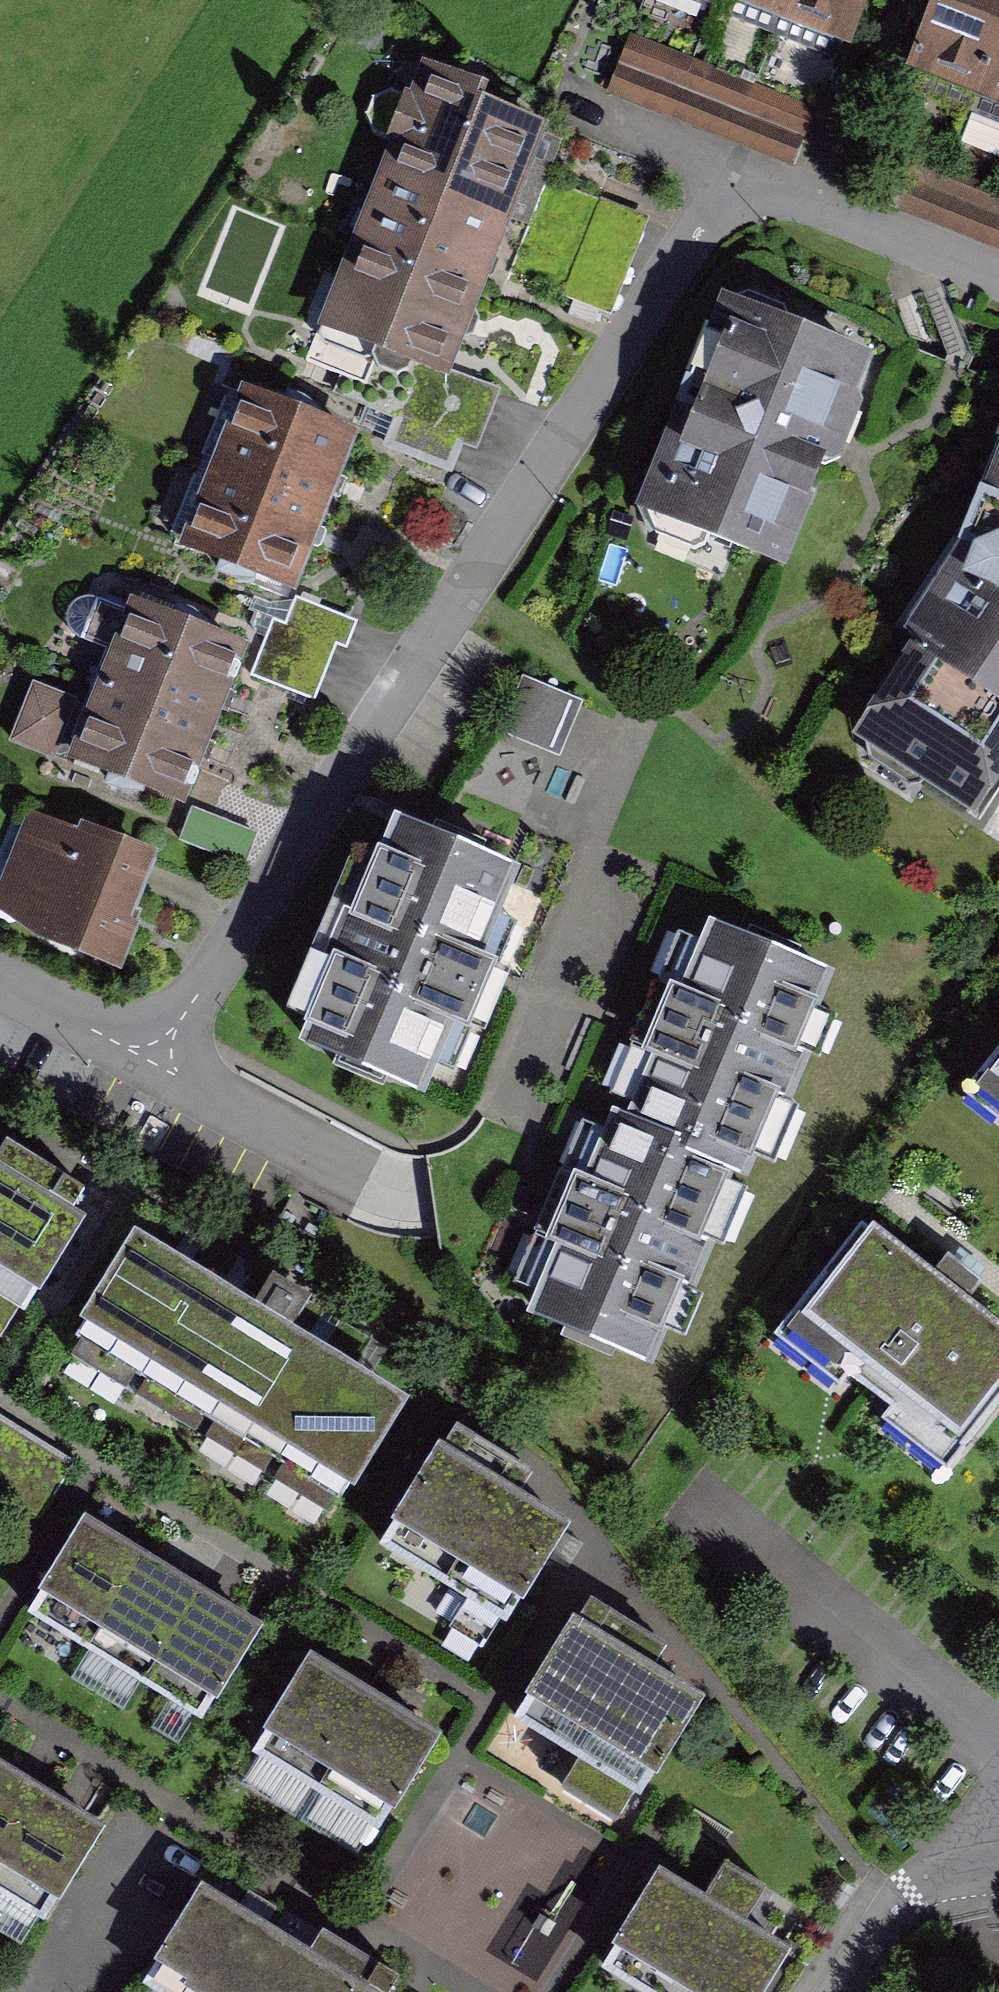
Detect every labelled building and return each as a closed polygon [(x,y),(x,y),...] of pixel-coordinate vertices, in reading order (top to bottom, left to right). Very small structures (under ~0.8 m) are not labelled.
[(783,15),(789,0),(748,0),(783,15)] [(847,40),(863,0),(789,0),(783,15),(847,40)] [(979,90),(998,38),(998,0),(943,0),(917,66),(979,90)] [(998,98),(998,38),(979,90),(998,98)] [(414,75),(382,158),(514,208),(546,125),(414,75)] [(382,158),(350,240),(482,291),(514,208),(382,158)] [(998,257),(998,219),(922,193),(911,227),(998,257)] [(350,240),(319,323),(451,373),(482,291),(350,240)] [(746,284),(658,503),(797,558),(842,447),(885,340),(746,284)] [(324,506),(353,435),(248,393),(219,465),(324,506)] [(293,585),(324,506),(219,465),(188,543),(293,585)] [(998,681),(998,507),(989,532),(927,638),(998,681)] [(97,574),(80,615),(119,632),(137,590),(97,574)] [(207,725),(236,648),(133,609),(104,687),(207,725)] [(927,638),(875,728),(994,799),(998,791),(998,681),(927,638)] [(584,700),(521,675),(499,732),(562,756),(584,700)] [(179,798),(207,725),(104,687),(76,759),(179,798)] [(415,816),(316,1025),(441,1085),(495,973),(541,875),(415,816)] [(153,858),(86,829),(81,839),(33,818),(0,894),(0,907),(38,934),(117,968),(135,927),(125,923),(153,858)] [(669,1002),(626,1099),(752,1153),(836,963),(710,908),(669,1002)] [(970,1093),(998,1115),(998,1054),(970,1093)] [(589,1184),(542,1289),(668,1344),(752,1153),(626,1099),(589,1184)] [(40,1298),(101,1197),(0,1137),(0,1274),(40,1298)] [(878,1216),(790,1335),(960,1460),(998,1408),(998,1305),(964,1280),(878,1216)] [(159,1225),(87,1339),(343,1500),(415,1386),(293,1309),(159,1225)] [(459,1433),(399,1533),(524,1607),(583,1507),(459,1433)] [(251,1619),(220,1600),(165,1568),(121,1542),(83,1519),(37,1596),(206,1696),(251,1619)] [(594,1604),(533,1703),(656,1779),(717,1681),(594,1604)] [(319,1657),(271,1737),(392,1808),(439,1729),(396,1703),(351,1676),(319,1657)] [(48,1916),(104,1826),(60,1798),(22,1775),(0,1761),(0,1887),(48,1916)] [(622,1953),(685,1991),(761,1991),(801,1928),(683,1855),(622,1953)] [(144,1990),(148,1991),(392,1991),(397,1984),(322,1938),(311,1957),(204,1892),(144,1990)]
